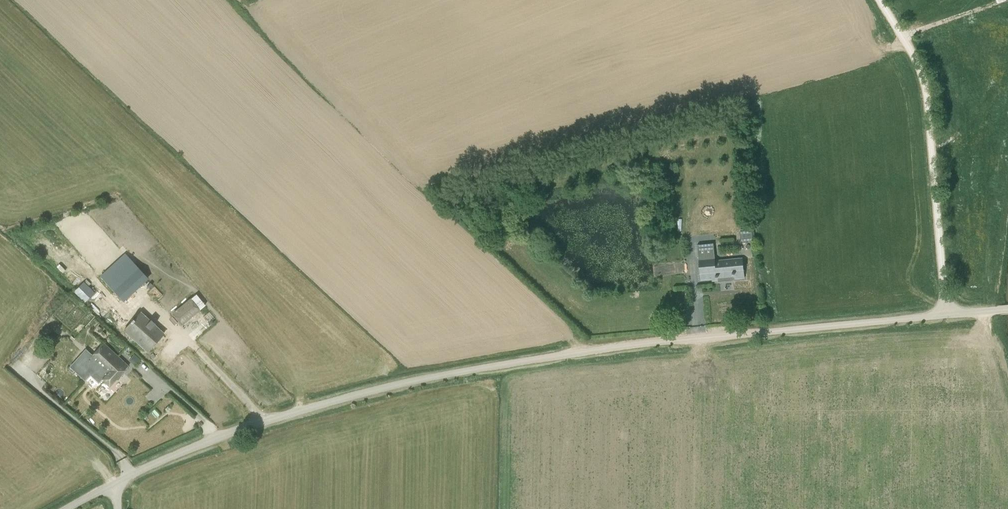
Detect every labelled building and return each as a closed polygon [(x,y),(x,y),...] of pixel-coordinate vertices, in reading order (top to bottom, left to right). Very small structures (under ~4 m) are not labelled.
[(740,231),(741,241),(753,240),(752,230),(740,231)] [(719,280),(719,281),(734,280),(734,278),(744,278),(742,258),(715,261),(713,244),(698,245),(701,279),(713,278),(713,281),(719,280)] [(123,301),(148,279),(147,278),(162,264),(153,253),(138,267),(125,253),(100,276),(123,301)] [(93,314),(105,303),(84,282),(72,293),(93,314)] [(205,307),(196,295),(173,314),(182,325),(205,307)] [(147,351),(163,333),(140,313),(125,330),(147,351)] [(128,365),(103,343),(84,364),(100,379),(101,379),(109,386),(125,369),(124,369),(128,365)] [(130,359),(136,364),(140,359),(134,354),(130,359)]
